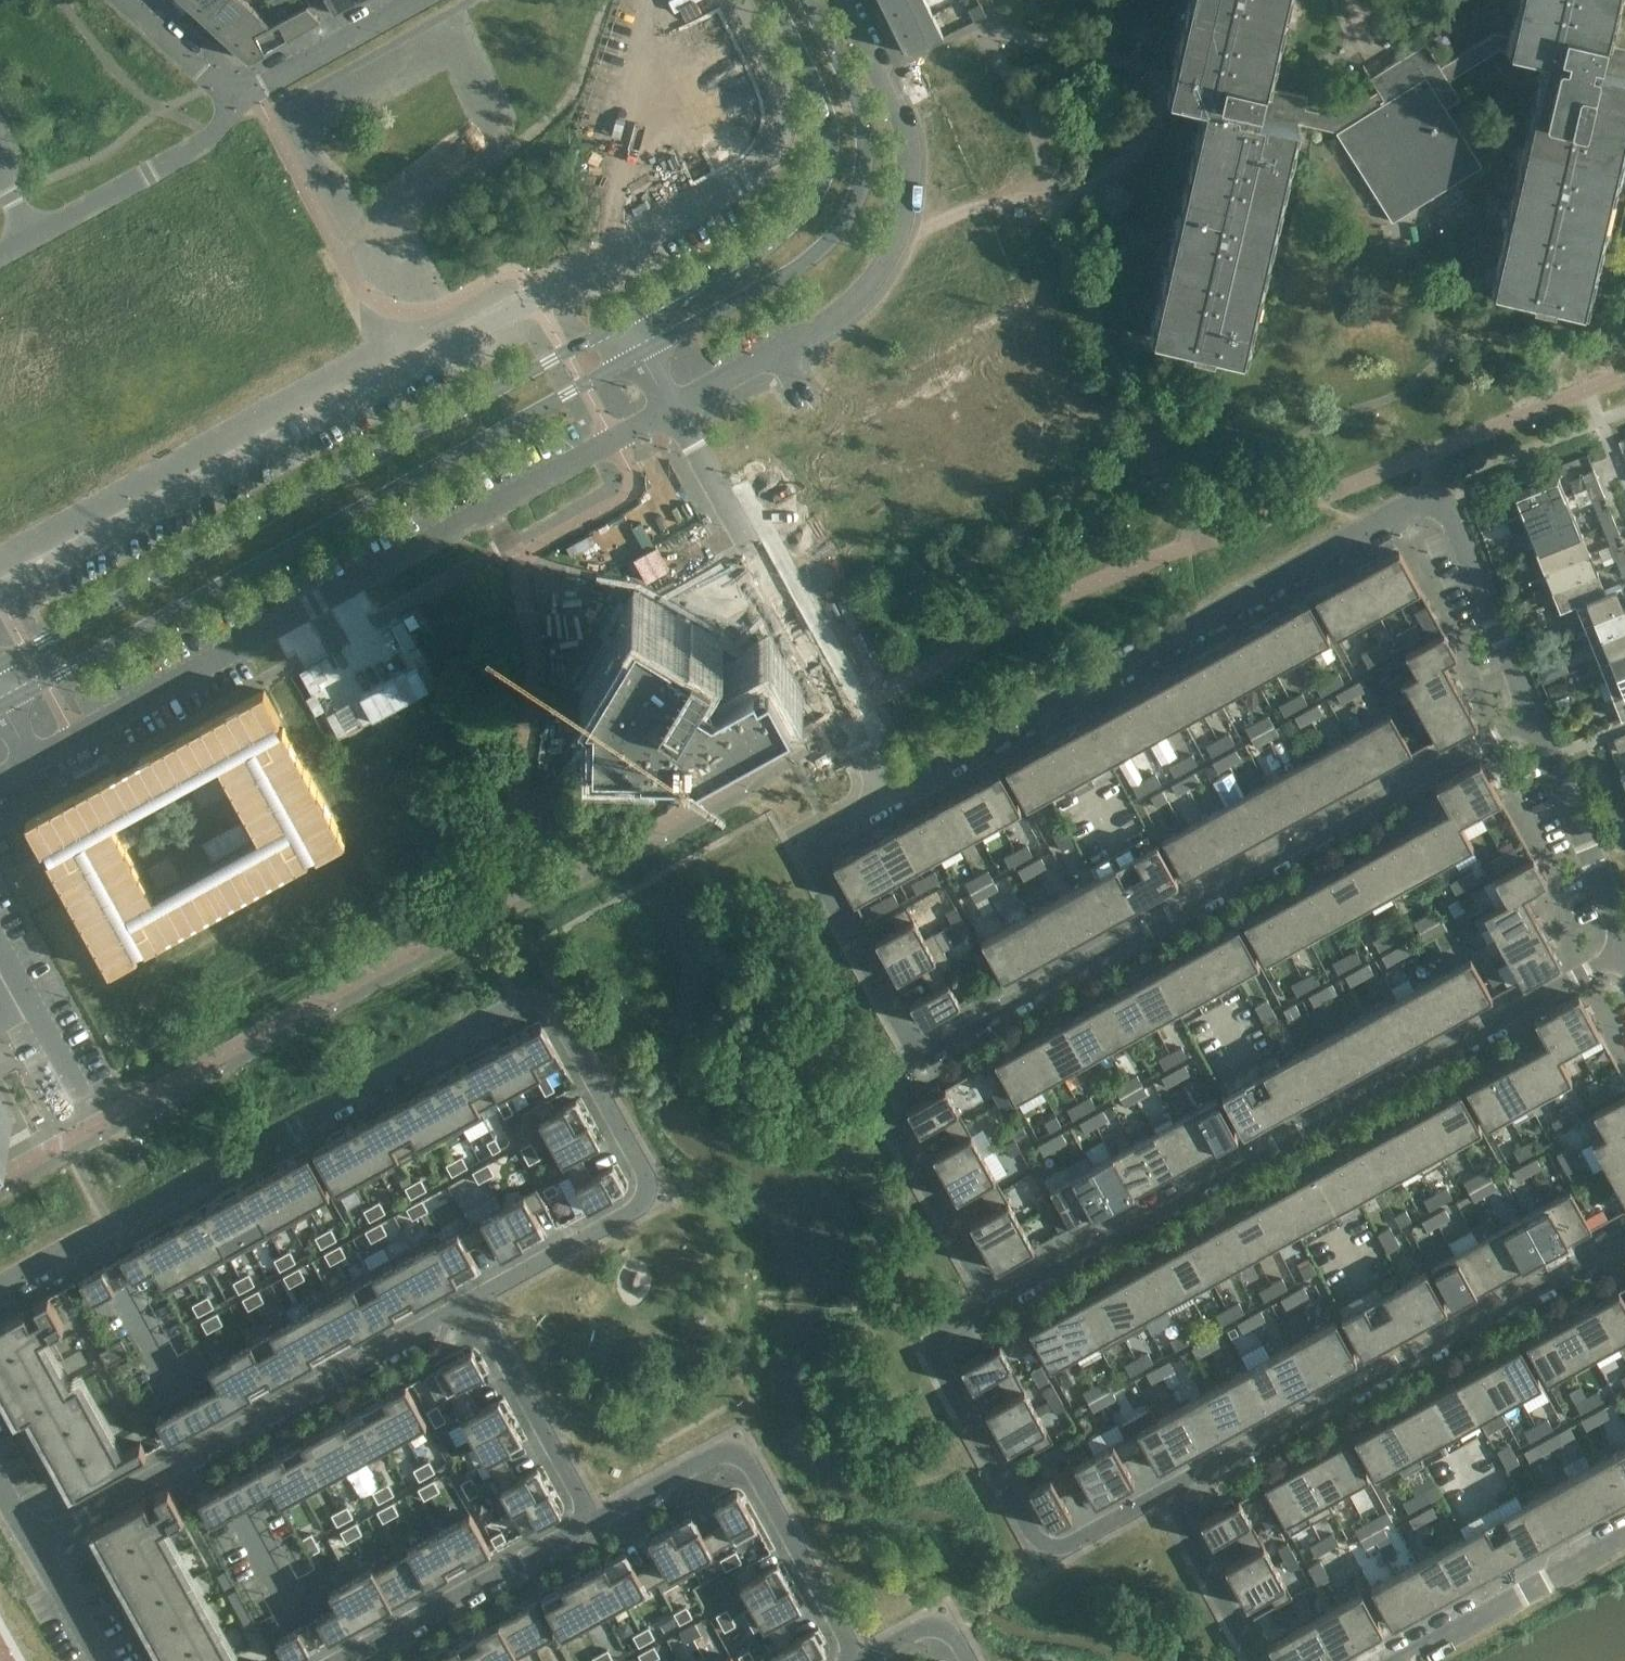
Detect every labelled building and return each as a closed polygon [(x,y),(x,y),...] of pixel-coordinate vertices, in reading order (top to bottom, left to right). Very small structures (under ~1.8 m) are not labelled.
[(215,0),(184,0),(195,10),(215,0)] [(253,7),(245,0),(215,0),(195,10),(213,27),(253,7)] [(358,0),(326,0),(334,13),(358,0)] [(887,11),(910,0),(882,0),(887,11)] [(926,0),(910,0),(887,11),(898,32),(933,15),(926,0)] [(1448,80),(1499,48),(1511,51),(1549,60),(1496,290),(1495,290),(1494,291),(1585,312),(1585,310),(1584,310),(1590,284),(1624,131),(1624,76),(1610,73),(1616,47),(1620,48),(1620,47),(1608,44),(1608,42),(1607,42),(1617,0),(1524,0),(1519,22),(1515,21),(1511,36),(1495,33),(1440,67),(1425,43),(1370,78),(1378,91),(1338,117),(1305,108),(1308,97),(1267,87),(1267,86),(1266,86),(1286,0),(1194,0),(1178,66),(1191,69),(1185,96),(1171,93),(1170,95),(1209,104),(1155,333),(1154,333),(1154,335),(1244,355),(1244,354),(1243,354),(1297,123),(1337,132),(1336,132),(1388,215),(1455,173),(1459,180),(1482,165),(1445,108),(1460,99),(1448,80)] [(986,16),(980,4),(968,10),(974,22),(986,16)] [(249,60),(321,21),(307,6),(271,24),(272,24),(232,44),(249,60)] [(232,44),(272,24),(271,24),(253,7),(213,27),(232,44)] [(944,37),(933,15),(898,32),(909,54),(911,52),(911,53),(944,37)] [(1599,483),(1594,470),(1582,475),(1587,488),(1599,483)] [(1559,476),(1513,495),(1513,497),(1516,496),(1523,514),(1565,497),(1558,479),(1560,478),(1559,476)] [(1604,497),(1599,483),(1587,488),(1592,501),(1604,497)] [(1573,516),(1565,497),(1523,514),(1530,533),(1573,516)] [(1614,521),(1609,508),(1597,513),(1602,526),(1614,521)] [(1580,535),(1573,516),(1530,533),(1538,552),(1580,535)] [(1620,534),(1614,521),(1602,526),(1608,539),(1620,534)] [(1588,554),(1580,535),(1538,552),(1546,571),(1588,554)] [(634,559),(637,564),(647,582),(669,569),(656,546),(634,559)] [(1624,546),(1612,551),(1618,564),(1624,561),(1624,547),(1624,546)] [(1420,590),(1399,551),(1377,563),(1398,602),(1420,590)] [(1596,573),(1588,554),(1546,571),(1554,589),(1596,573)] [(1398,602),(1377,563),(1356,575),(1377,613),(1398,602)] [(1576,602),(1603,591),(1596,573),(1554,589),(1561,608),(1559,609),(1560,611),(1577,604),(1576,602)] [(1377,613),(1356,575),(1336,586),(1357,624),(1377,613)] [(1619,587),(1621,586),(1620,584),(1603,591),(1576,602),(1577,604),(1584,622),(1624,606),(1624,602),(1619,587)] [(1357,624),(1336,586),(1314,598),(1336,636),(1357,624)] [(791,692),(766,646),(740,661),(709,642),(709,641),(694,632),(692,635),(637,601),(634,607),(625,622),(618,617),(609,631),(617,635),(590,681),(589,681),(589,684),(595,684),(594,732),(643,733),(643,738),(691,739),(691,745),(694,745),(785,694),(786,695),(791,692)] [(1330,640),(1309,602),(1309,601),(1289,612),(1311,650),(1330,640)] [(1440,626),(1436,619),(1428,604),(1414,612),(1426,634),(1440,626)] [(1584,622),(1592,641),(1624,628),(1624,606),(1584,622)] [(1311,650),(1289,612),(1271,622),(1292,660),(1311,650)] [(1292,660),(1271,622),(1253,632),(1274,670),(1292,660)] [(1415,625),(1406,630),(1412,641),(1421,636),(1415,625)] [(1592,641),(1600,660),(1624,650),(1624,628),(1592,641)] [(1412,641),(1406,630),(1396,635),(1403,646),(1412,641)] [(1274,670),(1253,632),(1235,642),(1256,680),(1274,670)] [(1456,655),(1449,642),(1443,632),(1405,653),(1416,674),(1403,681),(1404,684),(1443,662),(1456,655)] [(1256,680),(1235,642),(1216,652),(1238,690),(1256,680)] [(1380,644),(1371,649),(1377,661),(1386,656),(1380,644)] [(1377,661),(1371,649),(1361,654),(1368,666),(1377,661)] [(1600,660),(1607,679),(1624,672),(1624,650),(1600,660)] [(1238,690),(1216,652),(1198,662),(1219,701),(1238,690)] [(1219,701),(1198,662),(1180,672),(1201,711),(1219,701)] [(1454,683),(1447,670),(1443,662),(1404,684),(1416,704),(1454,683)] [(1201,711),(1180,672),(1161,682),(1182,721),(1201,711)] [(1607,679),(1615,698),(1624,694),(1624,672),(1607,679)] [(1338,673),(1327,679),(1332,689),(1343,683),(1338,673)] [(1388,676),(1379,681),(1385,692),(1395,687),(1388,676)] [(1332,689),(1327,679),(1315,686),(1321,695),(1332,689)] [(1182,721),(1161,682),(1143,693),(1164,731),(1182,721)] [(1364,691),(1359,682),(1347,688),(1353,697),(1364,691)] [(1427,725),(1466,703),(1454,683),(1416,704),(1427,725)] [(1401,698),(1395,687),(1385,692),(1392,704),(1401,698)] [(1353,697),(1347,688),(1336,694),(1341,704),(1353,697)] [(280,719),(265,692),(264,690),(139,760),(114,774),(26,822),(42,851),(46,849),(46,850),(50,856),(47,858),(110,971),(138,955),(136,951),(144,947),(145,950),(146,949),(308,860),(309,859),(307,857),(315,852),(317,856),(346,841),(283,728),(280,729),(277,723),(276,721),(280,719)] [(1164,731),(1143,693),(1125,703),(1146,741),(1164,731)] [(1302,693),(1290,700),(1296,709),(1307,703),(1302,693)] [(1615,698),(1622,716),(1620,717),(1621,719),(1624,717),(1624,694),(1615,698)] [(1296,709),(1290,700),(1279,706),(1284,715),(1296,709)] [(1146,741),(1125,703),(1107,713),(1128,751),(1146,741)] [(1477,724),(1470,711),(1466,703),(1427,725),(1438,745),(1477,724)] [(1323,714),(1318,704),(1306,711),(1311,720),(1323,714)] [(1311,720),(1306,711),(1295,717),(1300,726),(1311,720)] [(1128,751),(1107,713),(1088,723),(1110,761),(1128,751)] [(1412,754),(1402,736),(1390,715),(1369,727),(1390,765),(1412,754)] [(1273,725),(1272,722),(1268,716),(1257,722),(1262,731),(1273,725)] [(1262,731),(1257,722),(1245,728),(1251,738),(1262,731)] [(1110,761),(1088,723),(1068,734),(1081,758),(1100,747),(1108,762),(1110,761)] [(1279,734),(1275,728),(1273,725),(1262,731),(1267,741),(1279,734)] [(1390,765),(1369,727),(1348,738),(1370,777),(1390,765)] [(1267,741),(1262,731),(1251,738),(1256,747),(1267,741)] [(1060,769),(1081,758),(1068,734),(1047,745),(1060,769)] [(1229,734),(1218,740),(1223,749),(1234,743),(1229,734)] [(1614,740),(1619,752),(1624,750),(1624,736),(1614,740)] [(1370,777),(1348,738),(1328,750),(1349,788),(1370,777)] [(1223,749),(1218,740),(1206,746),(1212,756),(1223,749)] [(1060,769),(1047,745),(1027,757),(1048,795),(1049,795),(1041,780),(1060,769)] [(1041,780),(1049,795),(1108,762),(1100,747),(1081,758),(1060,769),(1041,780)] [(1241,760),(1235,750),(1224,756),(1229,766),(1241,760)] [(1349,788),(1328,750),(1307,761),(1328,800),(1349,788)] [(1192,754),(1181,761),(1186,770),(1197,764),(1192,754)] [(1229,766),(1224,756),(1213,763),(1218,772),(1229,766)] [(1048,795),(1027,757),(1005,769),(1026,807),(1048,795)] [(1186,770),(1181,761),(1169,767),(1174,776),(1186,770)] [(1328,800),(1307,761),(1286,773),(1308,811),(1328,800)] [(1501,801),(1487,775),(1480,762),(1459,774),(1481,812),(1501,801)] [(1234,770),(1215,779),(1226,803),(1245,794),(1234,770)] [(1021,810),(1000,772),(978,784),(999,822),(1021,810)] [(1199,782),(1194,773),(1183,779),(1188,789),(1199,782)] [(1308,811),(1286,773),(1266,784),(1287,822),(1308,811)] [(1156,774),(1144,781),(1149,790),(1161,784),(1156,774)] [(1481,812),(1459,774),(1439,785),(1460,823),(1481,812)] [(1177,795),(1188,789),(1183,779),(1171,785),(1177,795)] [(1149,790),(1144,781),(1133,787),(1138,796),(1149,790)] [(999,822),(978,784),(958,795),(979,834),(999,822)] [(1287,822),(1266,784),(1245,795),(1267,834),(1287,822)] [(1473,847),(1460,823),(1439,785),(1436,787),(1449,810),(1430,820),(1451,859),(1473,847)] [(1168,800),(1162,790),(1151,797),(1156,806),(1168,800)] [(979,834),(958,795),(937,806),(958,845),(979,834)] [(1267,834),(1245,795),(1225,807),(1246,845),(1267,834)] [(958,845),(937,806),(917,818),(938,856),(958,845)] [(1246,845),(1225,807),(1204,818),(1226,856),(1246,845)] [(938,856),(917,818),(896,829),(917,868),(938,856)] [(1226,856),(1204,818),(1184,829),(1205,868),(1226,856)] [(1451,859),(1430,820),(1409,832),(1430,870),(1451,859)] [(1052,832),(1057,841),(1068,835),(1063,825),(1052,832)] [(917,868),(896,829),(875,840),(897,879),(917,868)] [(1205,868),(1184,829),(1162,841),(1184,880),(1205,868)] [(1430,870),(1409,832),(1388,843),(1410,882),(1430,870)] [(1073,844),(1068,835),(1057,841),(1062,850),(1073,844)] [(897,879),(875,840),(855,852),(876,890),(897,879)] [(1410,882),(1388,843),(1368,854),(1389,893),(1410,882)] [(1157,844),(1154,846),(1163,861),(1142,872),(1155,895),(1178,883),(1157,844)] [(1027,845),(1016,852),(1021,861),(1032,855),(1027,845)] [(1163,861),(1154,846),(1095,878),(1104,893),(1124,882),(1133,898),(1135,901),(1137,899),(1139,904),(1155,895),(1142,872),(1163,861)] [(1514,848),(1502,855),(1508,864),(1519,858),(1514,848)] [(876,890),(855,852),(833,864),(854,902),(876,890)] [(1021,861),(1016,852),(1004,858),(1009,867),(1021,861)] [(1389,893),(1368,854),(1347,866),(1369,904),(1389,893)] [(1508,864),(1502,855),(1491,861),(1496,871),(1508,864)] [(1041,858),(1029,864),(1035,873),(1046,867),(1041,858)] [(1547,883),(1538,868),(1533,858),(1494,879),(1506,902),(1484,914),(1485,917),(1523,896),(1547,883)] [(1035,873),(1029,864),(1018,870),(1023,880),(1035,873)] [(1369,904),(1347,866),(1327,877),(1348,916),(1369,904)] [(988,871),(977,877),(982,886),(993,880),(988,871)] [(1473,871),(1461,877),(1467,887),(1478,881),(1473,871)] [(934,872),(923,878),(928,887),(940,881),(934,872)] [(982,886),(977,877),(965,883),(970,893),(982,886)] [(1348,916),(1327,877),(1306,888),(1328,927),(1348,916)] [(1467,887),(1461,877),(1450,884),(1455,893),(1467,887)] [(928,887),(923,878),(912,884),(917,894),(928,887)] [(1116,917),(1095,878),(1074,890),(1095,929),(1116,917)] [(1135,901),(1133,898),(1124,882),(1104,893),(1095,878),(1116,917),(1139,904),(1137,899),(1135,901)] [(998,889),(993,880),(982,886),(987,896),(998,889)] [(987,896),(982,886),(970,893),(976,902),(987,896)] [(1328,927),(1306,888),(1286,900),(1307,938),(1328,927)] [(1095,929),(1074,890),(1051,903),(1072,941),(1095,929)] [(893,894),(882,901),(887,910),(899,904),(893,894)] [(1498,940),(1536,919),(1523,896),(1485,917),(1498,940)] [(1307,938),(1286,900),(1265,911),(1286,950),(1307,938)] [(887,910),(882,901),(871,907),(876,916),(887,910)] [(1072,941),(1051,903),(1028,915),(1049,954),(1072,941)] [(890,916),(891,917),(897,928),(875,941),(886,960),(925,939),(907,907),(890,916)] [(946,912),(952,924),(962,918),(955,907),(946,912)] [(1468,940),(1480,935),(1469,909),(1457,913),(1468,940)] [(1436,910),(1425,916),(1430,925),(1442,919),(1436,910)] [(1286,950),(1265,911),(1244,923),(1265,961),(1286,950)] [(1049,954),(1028,915),(1005,928),(1026,966),(1049,954)] [(1430,925),(1425,916),(1414,922),(1419,932),(1430,925)] [(968,930),(962,918),(952,924),(959,935),(968,930)] [(1447,928),(1442,919),(1430,925),(1436,935),(1447,928)] [(1549,942),(1540,926),(1536,919),(1498,940),(1510,963),(1549,942)] [(1424,941),(1436,935),(1430,925),(1419,932),(1424,941)] [(1259,965),(1238,926),(1216,938),(1238,976),(1259,965)] [(1026,966),(1005,928),(982,941),(1003,980),(1026,966)] [(1396,928),(1385,934),(1390,944),(1402,937),(1396,928)] [(1390,944),(1385,934),(1374,941),(1379,950),(1390,944)] [(1238,976),(1216,938),(1196,949),(1209,973),(1228,962),(1236,977),(1238,976)] [(942,970),(925,939),(886,960),(897,980),(919,968),(925,979),(942,970)] [(1561,964),(1553,949),(1549,942),(1510,963),(1523,986),(1561,964)] [(1404,943),(1393,950),(1398,959),(1410,953),(1404,943)] [(1188,984),(1209,973),(1196,949),(1175,961),(1188,984)] [(1398,959),(1393,950),(1382,956),(1387,965),(1398,959)] [(1355,951),(1344,957),(1349,966),(1361,960),(1355,951)] [(1289,954),(1275,962),(1287,979),(1300,970),(1289,954)] [(988,967),(982,955),(972,960),(979,972),(988,967)] [(1349,966),(1344,957),(1333,963),(1338,973),(1349,966)] [(1470,958),(1451,969),(1472,1008),(1492,997),(1470,958)] [(1188,984),(1175,961),(1155,972),(1176,1011),(1177,1010),(1169,995),(1188,984)] [(1177,1010),(1236,977),(1228,962),(1209,973),(1188,984),(1169,995),(1177,1010)] [(1368,963),(1357,970),(1362,979),(1373,973),(1368,963)] [(1472,1008),(1451,969),(1433,979),(1454,1018),(1472,1008)] [(960,1003),(942,970),(925,979),(932,991),(910,1003),(922,1024),(945,1011),(948,1016),(958,1010),(956,1005),(960,1003)] [(1362,979),(1357,970),(1345,976),(1350,986),(1362,979)] [(1176,1011),(1155,972),(1132,985),(1153,1023),(1176,1011)] [(1314,973),(1303,980),(1308,989),(1320,983),(1314,973)] [(1454,1018),(1433,979),(1415,989),(1436,1028),(1454,1018)] [(1308,989),(1303,980),(1292,986),(1297,995),(1308,989)] [(1332,984),(1320,990),(1325,999),(1337,993),(1332,984)] [(1153,1023),(1132,985),(1109,997),(1131,1036),(1153,1023)] [(1436,1028),(1415,989),(1396,999),(1418,1038),(1436,1028)] [(1325,999),(1320,990),(1309,996),(1314,1006),(1325,999)] [(1600,1034),(1590,1016),(1578,995),(1558,1007),(1579,1045),(1600,1034)] [(1131,1036),(1109,997),(1087,1010),(1108,1048),(1131,1036)] [(1418,1038),(1396,999),(1378,1009),(1400,1048),(1418,1038)] [(1260,1015),(1272,1009),(1267,1000),(1255,1006),(1260,1015)] [(1300,1013),(1295,1004),(1283,1010),(1289,1020),(1300,1013)] [(1579,1045),(1558,1007),(1537,1018),(1558,1057),(1579,1045)] [(1277,1018),(1272,1009),(1260,1015),(1266,1025),(1277,1018)] [(1400,1048),(1378,1009),(1360,1019),(1381,1058),(1400,1048)] [(1108,1048),(1087,1010),(1064,1022),(1085,1061),(1108,1048)] [(1571,1080),(1558,1057),(1537,1018),(1534,1020),(1547,1043),(1528,1053),(1549,1092),(1571,1080)] [(1381,1058),(1360,1019),(1342,1029),(1363,1068),(1381,1058)] [(1085,1061),(1064,1022),(1041,1035),(1062,1073),(1085,1061)] [(561,1063),(541,1026),(519,1038),(540,1075),(544,1072),(561,1063)] [(1363,1068),(1342,1029),(1324,1040),(1345,1078),(1363,1068)] [(1062,1073),(1041,1035),(1018,1048),(1040,1086),(1062,1073)] [(540,1075),(519,1038),(498,1049),(518,1087),(535,1077),(540,1075)] [(1345,1078),(1324,1040),(1305,1050),(1327,1088),(1345,1078)] [(1181,1047),(1170,1053),(1175,1063),(1187,1056),(1181,1047)] [(1040,1086),(1018,1048),(994,1061),(1016,1099),(1040,1086)] [(518,1087),(498,1049),(476,1061),(497,1098),(501,1096),(518,1087)] [(1327,1088),(1305,1050),(1284,1061),(1306,1100),(1327,1088)] [(1175,1063),(1170,1053),(1159,1060),(1164,1069),(1175,1063)] [(1549,1092),(1528,1053),(1508,1065),(1529,1103),(1549,1092)] [(497,1098),(476,1061),(455,1073),(475,1110),(492,1101),(497,1098)] [(1306,1100),(1284,1061),(1283,1062),(1291,1077),(1271,1088),(1284,1112),(1306,1100)] [(1291,1077),(1283,1062),(1224,1095),(1232,1109),(1253,1098),(1263,1117),(1265,1116),(1268,1121),(1284,1112),(1271,1088),(1291,1077)] [(1184,1065),(1173,1071),(1178,1081),(1189,1074),(1184,1065)] [(1529,1103),(1508,1065),(1487,1076),(1508,1115),(1529,1103)] [(1178,1081),(1173,1071),(1161,1078),(1167,1087),(1178,1081)] [(535,1077),(540,1086),(549,1081),(544,1072),(540,1075),(535,1077)] [(443,1073),(432,1080),(434,1085),(456,1124),(476,1113),(475,1110),(455,1073),(446,1078),(443,1073)] [(1137,1075),(1126,1082),(1131,1091),(1142,1085),(1137,1075)] [(1508,1115),(1487,1076),(1466,1088),(1487,1126),(1508,1115)] [(540,1086),(544,1094),(554,1089),(549,1081),(540,1086)] [(1131,1091),(1126,1082),(1114,1088),(1119,1097),(1131,1091)] [(1612,1082),(1601,1088),(1606,1097),(1617,1091),(1612,1082)] [(414,1096),(435,1135),(456,1124),(434,1085),(414,1096)] [(1147,1094),(1142,1085),(1131,1091),(1136,1100),(1147,1094)] [(965,1123),(946,1088),(941,1090),(939,1086),(928,1092),(930,1096),(907,1109),(920,1133),(942,1120),(948,1132),(965,1123)] [(992,1093),(999,1104),(1008,1099),(1002,1088),(992,1093)] [(1595,1104),(1606,1097),(1601,1088),(1589,1094),(1595,1104)] [(1136,1100),(1131,1091),(1119,1097),(1125,1107),(1136,1100)] [(1481,1129),(1460,1091),(1438,1103),(1460,1141),(1481,1129)] [(1593,1112),(1605,1135),(1592,1142),(1593,1145),(1624,1127),(1624,1094),(1593,1112)] [(1232,1109),(1224,1095),(1222,1096),(1243,1134),(1268,1121),(1265,1116),(1263,1117),(1253,1098),(1232,1109)] [(393,1107),(415,1147),(435,1135),(414,1096),(393,1107)] [(492,1101),(497,1109),(506,1104),(501,1096),(497,1098),(492,1101)] [(7,1124),(8,1125),(13,1122),(0,1097),(0,1128),(7,1124)] [(1090,1097),(1079,1104),(1084,1113),(1095,1107),(1090,1097)] [(531,1108),(550,1142),(587,1121),(574,1099),(556,1109),(550,1098),(531,1108)] [(1015,1110),(1008,1099),(999,1104),(1005,1116),(1015,1110)] [(1216,1099),(1195,1111),(1216,1149),(1237,1137),(1216,1099)] [(1165,1100),(1146,1102),(1149,1122),(1167,1121),(1165,1100)] [(1460,1141),(1438,1103),(1418,1114),(1444,1162),(1445,1161),(1440,1152),(1460,1141)] [(497,1109),(501,1118),(511,1113),(506,1104),(497,1109)] [(1084,1113),(1079,1104),(1068,1110),(1073,1119),(1084,1113)] [(373,1119),(394,1158),(415,1147),(393,1107),(373,1119)] [(1102,1110),(1091,1117),(1096,1126),(1108,1120),(1102,1110)] [(1574,1110),(1563,1116),(1568,1126),(1579,1119),(1574,1110)] [(1216,1149),(1195,1111),(1174,1122),(1195,1161),(1216,1149)] [(1444,1162),(1418,1114),(1397,1126),(1424,1173),(1444,1162)] [(1056,1116),(1045,1123),(1050,1132),(1061,1126),(1056,1116)] [(1568,1126),(1563,1116),(1551,1123),(1557,1132),(1568,1126)] [(1096,1126),(1091,1117),(1080,1123),(1085,1133),(1096,1126)] [(352,1130),(374,1169),(394,1158),(373,1119),(352,1130)] [(587,1121),(550,1142),(568,1175),(587,1165),(581,1154),(604,1141),(597,1128),(592,1131),(587,1121)] [(1195,1161),(1174,1122),(1154,1133),(1175,1172),(1195,1161)] [(945,1178),(983,1156),(965,1123),(948,1132),(955,1144),(933,1156),(945,1178)] [(1424,1173),(1397,1126),(1377,1137),(1398,1175),(1417,1165),(1423,1174),(1424,1173)] [(1593,1145),(1606,1167),(1624,1157),(1624,1127),(1593,1145)] [(332,1141),(353,1181),(374,1169),(352,1130),(332,1141)] [(1061,1133),(1050,1139),(1055,1149),(1066,1142),(1061,1133)] [(1175,1172),(1154,1133),(1133,1145),(1154,1183),(1175,1172)] [(1398,1175),(1377,1137),(1356,1148),(1378,1187),(1398,1175)] [(495,1138),(487,1142),(493,1153),(501,1149),(495,1138)] [(1536,1138),(1525,1145),(1530,1154),(1541,1148),(1536,1138)] [(1021,1151),(1014,1139),(1005,1145),(1011,1156),(1021,1151)] [(1055,1149),(1050,1139),(1039,1145),(1044,1155),(1055,1149)] [(311,1153),(333,1192),(353,1181),(332,1141),(311,1153)] [(531,1143),(521,1149),(525,1156),(536,1151),(531,1143)] [(1154,1183),(1133,1145),(1113,1156),(1134,1195),(1154,1183)] [(1530,1154),(1525,1145),(1513,1151),(1519,1160),(1530,1154)] [(1378,1187),(1356,1148),(1336,1160),(1357,1198),(1378,1187)] [(536,1151),(525,1156),(529,1164),(540,1158),(536,1151)] [(285,1167),(307,1207),(327,1195),(305,1156),(285,1167)] [(462,1156),(454,1161),(460,1172),(468,1167),(462,1156)] [(1002,1190),(983,1156),(945,1178),(957,1200),(979,1188),(985,1199),(1002,1190)] [(1134,1195),(1113,1156),(1092,1167),(1113,1206),(1134,1195)] [(1606,1167),(1618,1190),(1624,1187),(1624,1157),(1606,1167)] [(1536,1159),(1524,1165),(1529,1174),(1541,1168),(1536,1159)] [(1357,1198),(1336,1160),(1315,1171),(1328,1195),(1348,1184),(1356,1199),(1357,1198)] [(454,1161),(446,1165),(452,1176),(460,1172),(454,1161)] [(488,1163),(480,1168),(486,1179),(494,1174),(488,1163)] [(593,1176),(587,1165),(568,1175),(587,1209),(624,1189),(612,1166),(593,1176)] [(1069,1165),(1046,1177),(1051,1188),(1075,1176),(1069,1165)] [(1529,1174),(1524,1165),(1513,1171),(1518,1180),(1529,1174)] [(264,1178),(286,1218),(307,1207),(285,1167),(264,1178)] [(1113,1206),(1092,1167),(1072,1179),(1093,1217),(1113,1206)] [(480,1168),(473,1172),(479,1183),(486,1179),(480,1168)] [(1486,1170),(1475,1176),(1480,1185),(1491,1179),(1486,1170)] [(1328,1195),(1315,1171),(1295,1182),(1308,1206),(1328,1195)] [(1480,1185),(1475,1176),(1463,1182),(1469,1192),(1480,1185)] [(244,1190),(266,1229),(286,1218),(264,1178),(244,1190)] [(421,1179),(413,1183),(419,1194),(427,1190),(421,1179)] [(1093,1217),(1072,1179),(1050,1191),(1071,1229),(1093,1217)] [(1497,1188),(1491,1179),(1480,1185),(1485,1195),(1497,1188)] [(1289,1216),(1308,1206),(1295,1182),(1274,1194),(1296,1232),(1297,1232),(1289,1216)] [(413,1183),(405,1188),(411,1198),(419,1194),(413,1183)] [(542,1190),(547,1198),(558,1192),(553,1184),(542,1190)] [(1289,1216),(1297,1232),(1356,1199),(1348,1184),(1328,1195),(1308,1206),(1289,1216)] [(1485,1195),(1480,1185),(1469,1192),(1474,1201),(1485,1195)] [(1447,1188),(1435,1194),(1440,1203),(1452,1197),(1447,1188)] [(223,1201),(245,1241),(266,1229),(244,1190),(223,1201)] [(983,1246),(1021,1225),(1002,1190),(985,1199),(992,1211),(970,1223),(983,1246)] [(499,1209),(520,1246),(540,1235),(531,1218),(543,1211),(532,1191),(499,1209)] [(1570,1191),(1546,1204),(1567,1243),(1591,1229),(1570,1191)] [(1596,1191),(1585,1195),(1591,1213),(1603,1209),(1596,1191)] [(1296,1232),(1274,1194),(1254,1205),(1275,1244),(1296,1232)] [(1429,1210),(1440,1203),(1435,1194),(1424,1200),(1429,1210)] [(1036,1200),(1042,1212),(1051,1207),(1045,1195),(1036,1200)] [(422,1200),(414,1204),(420,1215),(428,1211),(422,1200)] [(223,1250),(225,1252),(245,1241),(223,1201),(203,1212),(223,1250)] [(380,1202),(372,1206),(378,1217),(386,1212),(380,1202)] [(414,1204),(406,1208),(412,1219),(420,1215),(414,1204)] [(1567,1243),(1546,1204),(1523,1217),(1545,1255),(1567,1243)] [(1275,1244),(1254,1205),(1233,1216),(1254,1255),(1275,1244)] [(372,1206),(364,1210),(370,1221),(378,1217),(372,1206)] [(1058,1218),(1051,1207),(1042,1212),(1048,1223),(1058,1218)] [(499,1258),(520,1246),(499,1209),(466,1227),(477,1248),(490,1241),(499,1258)] [(1444,1209),(1433,1215),(1438,1225),(1450,1218),(1444,1209)] [(1411,1220),(1406,1210),(1394,1217),(1399,1226),(1411,1220)] [(192,1213),(180,1219),(182,1224),(204,1263),(225,1252),(223,1250),(203,1212),(194,1217),(192,1213)] [(1438,1225),(1433,1215),(1422,1221),(1427,1231),(1438,1225)] [(1254,1255),(1233,1216),(1212,1228),(1234,1266),(1254,1255)] [(1545,1255),(1523,1217),(1500,1229),(1522,1268),(1545,1255)] [(381,1222),(373,1227),(379,1238),(387,1233),(381,1222)] [(162,1235),(184,1275),(204,1263),(182,1224),(162,1235)] [(1034,1248),(1021,1225),(983,1246),(995,1269),(1034,1248)] [(373,1227),(365,1231),(371,1242),(379,1238),(373,1227)] [(433,1246),(454,1283),(474,1272),(465,1255),(477,1248),(466,1227),(433,1246)] [(1378,1233),(1383,1243),(1395,1236),(1389,1227),(1378,1233)] [(331,1228),(323,1233),(329,1244),(337,1239),(331,1228)] [(1234,1266),(1212,1228),(1190,1240),(1211,1279),(1234,1266)] [(1522,1268),(1500,1229),(1478,1242),(1499,1280),(1522,1268)] [(323,1233),(315,1237),(321,1248),(329,1244),(323,1233)] [(155,1272),(163,1286),(184,1275),(162,1235),(141,1246),(153,1268),(155,1272)] [(1400,1246),(1395,1236),(1383,1243),(1388,1252),(1400,1246)] [(1211,1279),(1190,1240),(1167,1253),(1188,1292),(1211,1279)] [(1499,1280),(1478,1242),(1455,1254),(1476,1293),(1499,1280)] [(411,1255),(433,1294),(454,1283),(433,1246),(432,1243),(411,1255)] [(340,1245),(332,1249),(338,1260),(346,1256),(340,1245)] [(153,1268),(141,1246),(121,1258),(133,1279),(153,1268)] [(332,1249),(324,1254),(331,1265),(338,1260),(332,1249)] [(290,1251),(282,1255),(288,1266),(296,1262),(290,1251)] [(1188,1292),(1167,1253),(1144,1266),(1165,1304),(1188,1292)] [(1476,1293),(1455,1254),(1431,1268),(1452,1306),(1476,1293)] [(282,1255),(274,1260),(280,1271),(288,1266),(282,1255)] [(391,1266),(412,1305),(433,1294),(411,1255),(391,1266)] [(1305,1279),(1316,1272),(1311,1263),(1300,1269),(1305,1279)] [(370,1277),(392,1317),(412,1305),(391,1266),(370,1277)] [(1165,1304),(1144,1266),(1121,1278),(1142,1317),(1165,1304)] [(92,1302),(113,1290),(102,1268),(80,1280),(92,1302)] [(299,1268),(291,1272),(297,1283),(305,1279),(299,1268)] [(1425,1271),(1404,1283),(1425,1321),(1447,1309),(1425,1271)] [(291,1272),(283,1276),(289,1287),(297,1283),(291,1272)] [(249,1274),(241,1278),(247,1289),(255,1285),(249,1274)] [(350,1289),(371,1328),(392,1317),(370,1277),(350,1289)] [(241,1278),(233,1282),(239,1293),(247,1289),(241,1278)] [(1142,1317),(1121,1278),(1098,1291),(1120,1329),(1142,1317)] [(1282,1279),(1271,1285),(1276,1295),(1287,1288),(1282,1279)] [(1352,1331),(1372,1320),(1383,1338),(1385,1337),(1387,1342),(1403,1333),(1390,1310),(1411,1298),(1403,1283),(1344,1316),(1352,1331)] [(1425,1321),(1404,1283),(1403,1283),(1411,1298),(1390,1310),(1403,1333),(1425,1321)] [(1276,1295),(1271,1285),(1259,1291),(1265,1301),(1276,1295)] [(1303,1287),(1292,1293),(1297,1302),(1309,1296),(1303,1287)] [(329,1300),(351,1340),(371,1328),(350,1289),(329,1300)] [(258,1290),(250,1295),(256,1306),(264,1301),(258,1290)] [(1120,1329),(1098,1291),(1076,1303),(1097,1342),(1120,1329)] [(1618,1291),(1595,1304),(1616,1343),(1624,1338),(1624,1303),(1618,1291)] [(1297,1302),(1292,1293),(1281,1299),(1286,1309),(1297,1302)] [(250,1295),(243,1299),(249,1310),(256,1306),(250,1295)] [(208,1296),(200,1301),(206,1312),(214,1307),(208,1296)] [(49,1297),(35,1305),(42,1318),(32,1323),(25,1311),(0,1324),(0,1380),(21,1418),(33,1412),(77,1491),(125,1464),(79,1382),(68,1388),(40,1338),(50,1332),(51,1333),(64,1326),(49,1297)] [(309,1311),(330,1351),(351,1340),(329,1300),(309,1311)] [(200,1301),(192,1305),(198,1316),(206,1312),(200,1301)] [(1097,1342),(1076,1303),(1053,1316),(1074,1354),(1097,1342)] [(1239,1303),(1227,1309),(1233,1319),(1244,1312),(1239,1303)] [(1616,1343),(1595,1304),(1572,1317),(1593,1355),(1616,1343)] [(1233,1319),(1227,1309),(1216,1315),(1221,1325),(1233,1319)] [(1260,1310),(1249,1317),(1254,1326),(1265,1320),(1260,1310)] [(288,1323),(310,1362),(330,1351),(309,1311),(288,1323)] [(217,1313),(209,1317),(215,1328),(223,1324),(217,1313)] [(1074,1354),(1053,1316),(1029,1329),(1050,1368),(1074,1354)] [(1383,1338),(1372,1320),(1352,1331),(1344,1316),(1341,1317),(1363,1355),(1387,1342),(1385,1337),(1383,1338)] [(209,1317),(201,1322),(207,1333),(215,1328),(209,1317)] [(1254,1326),(1249,1317),(1237,1323),(1243,1333),(1254,1326)] [(1593,1355),(1572,1317),(1549,1329),(1570,1368),(1593,1355)] [(1335,1321),(1314,1332),(1335,1371),(1357,1359),(1335,1321)] [(268,1334),(289,1374),(310,1362),(288,1323),(268,1334)] [(1193,1328),(1182,1334),(1187,1344),(1198,1337),(1193,1328)] [(1570,1368),(1549,1329),(1525,1342),(1547,1381),(1570,1368)] [(1335,1371),(1314,1332),(1293,1344),(1315,1382),(1335,1371)] [(247,1345),(269,1385),(289,1374),(268,1334),(247,1345)] [(1187,1344),(1182,1334),(1170,1341),(1176,1350),(1187,1344)] [(1215,1336),(1203,1342),(1208,1351),(1220,1345),(1215,1336)] [(107,1366),(129,1354),(121,1340),(100,1351),(100,1352),(107,1366)] [(1208,1351),(1203,1342),(1192,1348),(1197,1358),(1208,1351)] [(1018,1378),(1000,1345),(996,1348),(993,1343),(983,1349),(985,1354),(961,1367),(973,1388),(995,1376),(1001,1387),(1018,1378)] [(1315,1382),(1293,1344),(1270,1356),(1292,1395),(1315,1382)] [(228,1359),(248,1396),(269,1385),(247,1345),(227,1357),(228,1359)] [(1541,1384),(1520,1346),(1498,1357),(1519,1396),(1541,1384)] [(1032,1348),(1022,1353),(1029,1365),(1038,1359),(1032,1348)] [(435,1371),(454,1406),(471,1396),(463,1383),(484,1372),(472,1350),(435,1371)] [(1148,1353),(1136,1359),(1142,1369),(1153,1363),(1148,1353)] [(1292,1395),(1270,1356),(1248,1369),(1269,1407),(1292,1395)] [(1519,1396),(1498,1357),(1478,1369),(1499,1407),(1519,1396)] [(216,1386),(228,1408),(248,1396),(228,1359),(207,1370),(216,1386)] [(1142,1369),(1136,1359),(1125,1366),(1130,1375),(1142,1369)] [(1169,1361),(1158,1367),(1163,1377),(1174,1370),(1169,1361)] [(1163,1377),(1158,1367),(1146,1373),(1151,1383),(1163,1377)] [(1269,1407),(1248,1369),(1225,1382),(1246,1420),(1269,1407)] [(1499,1407),(1478,1369),(1457,1380),(1478,1419),(1499,1407)] [(1035,1409),(1018,1378),(1001,1387),(1008,1399),(986,1411),(997,1431),(1035,1409)] [(1106,1380),(1094,1386),(1099,1396),(1111,1389),(1106,1380)] [(1478,1419),(1457,1380),(1437,1391),(1450,1415),(1469,1404),(1477,1419),(1478,1419)] [(1246,1420),(1225,1382),(1202,1394),(1223,1433),(1246,1420)] [(1043,1390),(1049,1402),(1059,1396),(1052,1385),(1043,1390)] [(228,1408),(216,1386),(195,1398),(206,1419),(228,1408)] [(1099,1396),(1094,1386),(1083,1393),(1088,1402),(1099,1396)] [(404,1435),(424,1424),(404,1387),(383,1398),(404,1435)] [(1116,1399),(1111,1389),(1099,1396),(1105,1405),(1116,1399)] [(1450,1415),(1437,1391),(1416,1403),(1429,1426),(1450,1415)] [(1598,1391),(1587,1397),(1592,1407),(1603,1400),(1598,1391)] [(1223,1433),(1202,1394),(1179,1407),(1201,1445),(1223,1433)] [(471,1396),(454,1406),(473,1440),(510,1420),(505,1411),(510,1409),(503,1396),(478,1410),(471,1396)] [(1065,1408),(1059,1396),(1049,1402),(1056,1413),(1065,1408)] [(1105,1405),(1099,1396),(1088,1402),(1093,1411),(1105,1405)] [(1592,1407),(1587,1397),(1575,1404),(1580,1413),(1592,1407)] [(206,1419),(195,1398),(173,1410),(185,1431),(206,1419)] [(383,1447),(404,1435),(383,1398),(363,1410),(383,1447)] [(1429,1426),(1416,1403),(1396,1414),(1417,1453),(1418,1452),(1410,1437),(1429,1426)] [(426,1410),(431,1418),(441,1413),(437,1404),(426,1410)] [(1410,1437),(1418,1452),(1477,1419),(1469,1404),(1450,1415),(1429,1426),(1410,1437)] [(139,1407),(131,1412),(143,1435),(152,1430),(139,1407)] [(1201,1445),(1179,1407),(1156,1420),(1177,1458),(1201,1445)] [(1604,1408),(1592,1414),(1598,1423),(1609,1417),(1604,1408)] [(1053,1442),(1035,1409),(997,1431),(1008,1450),(1029,1438),(1036,1451),(1053,1442)] [(185,1431),(173,1410),(152,1422),(163,1443),(185,1431)] [(363,1458),(383,1447),(363,1410),(342,1421),(363,1458)] [(1417,1453),(1396,1414),(1375,1425),(1396,1464),(1417,1453)] [(1598,1423),(1592,1414),(1581,1420),(1586,1430),(1598,1423)] [(1547,1419),(1536,1425),(1541,1435),(1552,1429),(1547,1419)] [(473,1440),(492,1475),(509,1466),(502,1453),(522,1441),(510,1420),(473,1440)] [(1177,1458),(1156,1420),(1125,1437),(1134,1454),(1146,1447),(1158,1469),(1177,1458)] [(342,1469),(363,1458),(342,1421),(322,1432),(342,1469)] [(1396,1464),(1375,1425),(1353,1437),(1375,1476),(1396,1464)] [(1541,1435),(1536,1425),(1524,1432),(1530,1441),(1541,1435)] [(322,1481),(342,1469),(322,1432),(301,1444),(322,1481)] [(1558,1433),(1547,1439),(1552,1448),(1563,1442),(1558,1433)] [(1122,1460),(1134,1454),(1125,1437),(1093,1454),(1115,1493),(1134,1482),(1122,1460)] [(450,1453),(459,1448),(453,1438),(444,1442),(450,1453)] [(1552,1448),(1547,1439),(1535,1445),(1541,1455),(1552,1448)] [(1369,1479),(1348,1441),(1348,1440),(1326,1452),(1348,1491),(1369,1479)] [(146,1452),(141,1442),(125,1451),(130,1461),(146,1452)] [(301,1492),(322,1481),(301,1444),(281,1455),(301,1492)] [(1062,1444),(1051,1450),(1056,1460),(1067,1454),(1062,1444)] [(1497,1450),(1502,1460),(1514,1453),(1509,1444),(1497,1450)] [(1616,1452),(1624,1468),(1624,1447),(1616,1452)] [(1056,1460),(1051,1450),(1039,1457),(1044,1466),(1056,1460)] [(1348,1491),(1326,1452),(1306,1464),(1332,1511),(1333,1511),(1328,1502),(1348,1491)] [(1616,1452),(1593,1464),(1615,1503),(1624,1497),(1624,1468),(1616,1452)] [(1519,1463),(1514,1453),(1502,1460),(1508,1469),(1519,1463)] [(1115,1493),(1093,1454),(1062,1471),(1071,1488),(1083,1482),(1095,1504),(1115,1493)] [(281,1503),(301,1492),(281,1455),(260,1466),(272,1487),(275,1493),(281,1503)] [(429,1461),(422,1465),(427,1476),(435,1472),(429,1461)] [(1332,1511),(1306,1464),(1285,1475),(1312,1523),(1332,1511)] [(1615,1503),(1593,1464),(1571,1477),(1592,1515),(1615,1503)] [(422,1465),(414,1470),(420,1480),(427,1476),(422,1465)] [(272,1487),(260,1466),(239,1478),(251,1499),(272,1487)] [(509,1466),(492,1475),(511,1510),(549,1489),(537,1468),(516,1479),(509,1466)] [(1071,1488),(1062,1471),(1029,1490),(1051,1528),(1072,1517),(1060,1495),(1071,1488)] [(1312,1523),(1285,1475),(1264,1487),(1285,1526),(1306,1514),(1311,1523),(1312,1523)] [(472,1477),(461,1483),(465,1491),(476,1485),(472,1477)] [(1592,1515),(1571,1477),(1548,1489),(1569,1528),(1592,1515)] [(251,1499),(239,1478),(217,1490),(229,1511),(251,1499)] [(434,1480),(426,1484),(432,1495),(440,1491),(434,1480)] [(388,1484),(381,1488),(387,1499),(394,1494),(388,1484)] [(426,1484),(418,1489),(424,1500),(432,1495),(426,1484)] [(476,1485),(465,1491),(470,1499),(480,1493),(476,1485)] [(181,1509),(169,1487),(156,1495),(163,1508),(152,1513),(145,1501),(97,1527),(171,1660),(234,1660),(160,1528),(171,1522),(171,1523),(184,1516),(181,1509)] [(381,1488),(373,1492),(379,1503),(387,1499),(381,1488)] [(523,1531),(560,1511),(549,1489),(511,1510),(523,1531)] [(1569,1528),(1548,1489),(1525,1502),(1547,1540),(1569,1528)] [(229,1511),(217,1490),(196,1502),(208,1523),(229,1511)] [(1426,1490),(1414,1496),(1419,1506),(1431,1499),(1426,1490)] [(723,1525),(712,1531),(721,1548),(755,1529),(735,1492),(712,1504),(723,1525)] [(1419,1506),(1414,1496),(1403,1503),(1408,1512),(1419,1506)] [(1257,1534),(1239,1501),(1234,1503),(1232,1499),(1221,1505),(1224,1509),(1200,1522),(1212,1543),(1234,1531),(1240,1543),(1257,1534)] [(1547,1540),(1525,1502),(1523,1503),(1531,1518),(1511,1529),(1524,1553),(1547,1540)] [(393,1503),(385,1507),(391,1518),(399,1514),(393,1503)] [(1523,1503),(1464,1535),(1472,1550),(1493,1539),(1503,1558),(1505,1557),(1508,1561),(1524,1553),(1511,1529),(1531,1518),(1523,1503)] [(347,1506),(340,1510),(345,1521),(353,1517),(347,1506)] [(385,1507),(377,1511),(383,1522),(391,1518),(385,1507)] [(1432,1507),(1420,1513),(1426,1522),(1437,1516),(1432,1507)] [(340,1510),(332,1515),(338,1526),(345,1521),(340,1510)] [(1267,1528),(1276,1523),(1270,1512),(1261,1517),(1267,1528)] [(468,1562),(488,1551),(468,1513),(447,1525),(468,1562)] [(1426,1522),(1420,1513),(1409,1519),(1414,1528),(1426,1522)] [(721,1548),(712,1531),(700,1538),(689,1517),(666,1530),(687,1567),(721,1548)] [(1377,1517),(1366,1523),(1371,1532),(1383,1526),(1377,1517)] [(356,1523),(349,1527),(355,1538),(362,1534),(356,1523)] [(1371,1532),(1366,1523),(1355,1530),(1360,1539),(1371,1532)] [(447,1573),(468,1562),(447,1525),(427,1536),(447,1573)] [(1388,1535),(1383,1526),(1371,1532),(1376,1542),(1388,1535)] [(349,1527),(341,1531),(347,1542),(355,1538),(349,1527)] [(656,1562),(645,1569),(654,1585),(687,1567),(666,1530),(645,1542),(656,1562)] [(496,1547),(504,1542),(498,1531),(490,1536),(496,1547)] [(300,1538),(305,1547),(316,1541),(311,1532),(300,1538)] [(1376,1542),(1371,1532),(1360,1539),(1365,1548),(1376,1542)] [(1274,1565),(1257,1534),(1240,1543),(1247,1555),(1225,1567),(1236,1586),(1274,1565)] [(1333,1534),(1321,1540),(1327,1550),(1338,1543),(1333,1534)] [(1472,1550),(1464,1535),(1464,1536),(1485,1574),(1508,1561),(1505,1557),(1503,1558),(1493,1539),(1472,1550)] [(427,1585),(447,1573),(427,1536),(406,1547),(409,1552),(427,1585)] [(1485,1574),(1464,1536),(1440,1549),(1462,1587),(1485,1574)] [(1327,1550),(1321,1540),(1310,1546),(1315,1556),(1327,1550)] [(305,1547),(310,1555),(320,1549),(316,1541),(305,1547)] [(1278,1548),(1284,1560),(1293,1554),(1287,1543),(1278,1548)] [(1462,1587),(1440,1549),(1417,1561),(1438,1600),(1462,1587)] [(736,1551),(728,1555),(734,1566),(742,1562),(736,1551)] [(409,1595),(427,1585),(409,1552),(391,1562),(409,1595)] [(1300,1566),(1293,1554),(1284,1560),(1290,1571),(1300,1566)] [(654,1585),(645,1569),(633,1575),(622,1555),(601,1566),(621,1604),(654,1585)] [(728,1555),(720,1560),(726,1571),(731,1568),(734,1566),(728,1555)] [(1308,1567),(1313,1577),(1325,1570),(1320,1561),(1308,1567)] [(1438,1600),(1417,1561),(1394,1574),(1415,1613),(1438,1600)] [(390,1605),(409,1595),(391,1562),(372,1572),(390,1605)] [(749,1562),(731,1573),(749,1606),(786,1586),(774,1563),(755,1574),(749,1562)] [(1292,1597),(1274,1565),(1236,1586),(1247,1606),(1268,1594),(1275,1607),(1292,1597)] [(601,1615),(621,1604),(601,1566),(580,1578),(601,1615)] [(370,1616),(390,1605),(372,1572),(370,1568),(349,1579),(370,1616)] [(234,1583),(226,1570),(222,1572),(218,1575),(225,1588),(234,1583)] [(1330,1579),(1325,1570),(1313,1577),(1318,1586),(1330,1579)] [(1415,1613),(1394,1574),(1371,1587),(1392,1626),(1415,1613)] [(580,1626),(601,1615),(580,1578),(560,1589),(580,1626)] [(349,1627),(370,1616),(349,1579),(329,1590),(335,1602),(338,1606),(349,1627)] [(786,1586),(749,1606),(768,1640),(786,1630),(780,1619),(799,1608),(786,1586)] [(258,1628),(237,1589),(229,1594),(250,1632),(258,1628)] [(560,1638),(580,1626),(560,1589),(539,1600),(560,1638)] [(1361,1592),(1338,1605),(1359,1644),(1383,1631),(1361,1592)] [(533,1646),(551,1636),(533,1604),(515,1614),(533,1646)] [(1292,1604),(1281,1611),(1284,1616),(1296,1610),(1292,1604)] [(1359,1644),(1338,1605),(1315,1618),(1336,1657),(1359,1644)] [(316,1618),(327,1640),(349,1627),(338,1606),(316,1618)] [(680,1610),(674,1613),(680,1624),(686,1621),(692,1617),(686,1606),(680,1610)] [(727,1609),(716,1615),(721,1623),(731,1617),(727,1609)] [(1273,1623),(1284,1616),(1281,1611),(1270,1617),(1273,1623)] [(515,1656),(533,1646),(515,1614),(497,1624),(515,1656)] [(731,1617),(721,1623),(725,1631),(736,1625),(731,1617)] [(1315,1618),(1291,1631),(1308,1660),(1328,1660),(1336,1657),(1315,1618)] [(695,1623),(687,1628),(693,1638),(701,1634),(695,1623)] [(517,1660),(515,1656),(497,1624),(476,1635),(491,1660),(517,1660)] [(649,1627),(641,1631),(647,1642),(655,1638),(649,1627)] [(687,1628),(680,1632),(686,1643),(693,1638),(687,1628)] [(786,1630),(768,1640),(779,1660),(810,1660),(824,1653),(818,1644),(823,1641),(816,1628),(793,1641),(786,1630)] [(282,1660),(289,1660),(305,1652),(294,1631),(272,1643),(282,1660)] [(641,1631),(633,1636),(639,1647),(647,1642),(641,1631)] [(1291,1631),(1268,1644),(1277,1660),(1308,1660),(1291,1631)] [(476,1635),(456,1646),(464,1660),(491,1660),(476,1635)] [(456,1646),(447,1651),(445,1647),(433,1653),(435,1658),(437,1660),(464,1660),(456,1646)] [(654,1646),(646,1650),(652,1660),(660,1657),(654,1646)] [(600,1654),(604,1660),(613,1660),(614,1660),(608,1650),(600,1654)] [(638,1654),(642,1660),(652,1660),(646,1650),(638,1654)] [(739,1660),(751,1660),(753,1660),(748,1651),(737,1657),(739,1660)]
